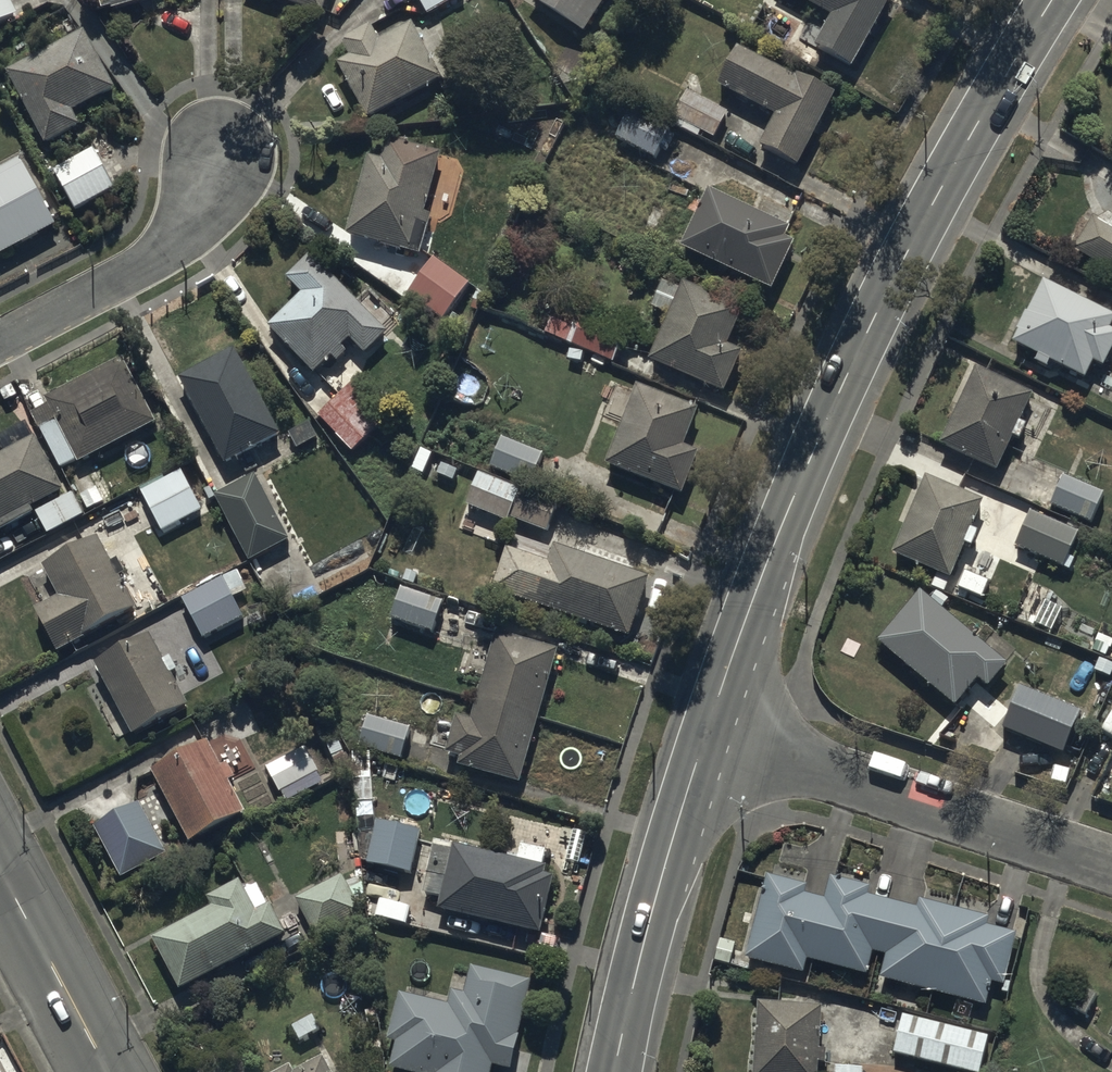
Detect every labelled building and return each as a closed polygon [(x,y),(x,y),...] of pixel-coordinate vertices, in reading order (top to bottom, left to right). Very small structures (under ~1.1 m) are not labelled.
[(22,12),(16,0),(0,0),(0,24),(22,12)] [(106,9),(114,6),(115,9),(144,0),(103,0),(106,9)] [(325,14),(330,0),(289,0),(325,14)] [(457,0),(421,0),(429,15),(457,0)] [(608,0),(538,0),(588,33),(608,0)] [(816,4),(799,35),(817,44),(816,47),(855,68),(892,0),(807,0),(816,4)] [(369,118),(443,78),(413,22),(381,39),(374,25),(343,42),(352,58),(340,64),(369,118)] [(117,89),(85,30),(8,71),(47,144),(83,125),(76,111),(117,89)] [(798,74),(741,46),(721,86),(778,114),(763,145),(803,165),(840,92),(799,72),(798,74)] [(730,111),(688,91),(675,118),(717,138),(730,111)] [(603,130),(656,159),(673,127),(620,99),(603,130)] [(384,158),(370,155),(349,231),(423,252),(434,213),(428,212),(444,154),(390,139),(384,158)] [(117,188),(94,149),(55,171),(78,211),(117,188)] [(60,224),(23,156),(0,168),(0,173),(3,178),(0,179),(0,256),(60,224)] [(684,246),(775,290),(799,240),(790,236),(795,227),(712,187),(684,246)] [(1072,250),(1111,271),(1111,228),(1090,216),(1072,250)] [(390,331),(312,254),(289,278),(304,294),(271,327),(317,372),(333,356),(338,361),(350,350),(344,345),(352,338),(368,354),(390,331)] [(436,256),(408,293),(444,320),(472,282),(436,256)] [(1042,279),(1012,341),(1038,354),(1035,360),(1047,366),(1050,361),(1086,378),(1094,360),(1104,365),(1111,350),(1111,328),(1111,327),(1111,325),(1111,313),(1042,279)] [(671,315),(652,359),(728,391),(745,350),(732,345),(748,306),(685,280),(682,287),(664,280),(653,307),(671,315)] [(553,315),(545,333),(616,362),(628,333),(580,313),(575,324),(553,315)] [(237,347),(181,376),(227,463),(283,434),(237,347)] [(80,462),(157,419),(122,357),(48,399),(58,417),(40,428),(63,468),(78,459),(80,462)] [(1033,392),(975,365),(939,443),(997,470),(1004,455),(1013,459),(1018,449),(1010,445),(1014,436),(1019,439),(1026,424),(1019,421),(1033,392)] [(390,416),(356,380),(319,415),(354,451),(390,416)] [(701,411),(641,385),(607,463),(684,496),(702,453),(686,446),(701,411)] [(7,452),(0,456),(0,534),(2,533),(1,531),(36,513),(33,507),(65,491),(37,437),(31,440),(25,427),(1,439),(7,452)] [(546,455),(504,436),(491,466),(534,484),(546,455)] [(481,470),(467,503),(512,523),(514,519),(550,534),(562,505),(481,470)] [(183,471),(142,491),(163,532),(204,512),(183,471)] [(292,541),(256,473),(215,494),(212,488),(207,491),(212,500),(216,498),(251,562),(292,541)] [(984,500),(925,475),(892,553),(937,572),(931,586),(945,592),(965,544),(972,546),(979,530),(972,527),(984,500)] [(1063,475),(1050,504),(1091,522),(1104,492),(1063,475)] [(1030,510),(1015,545),(1063,567),(1079,531),(1030,510)] [(113,562),(100,536),(43,566),(59,597),(37,608),(60,652),(89,637),(87,635),(139,608),(122,576),(128,573),(120,559),(113,562)] [(542,589),(537,603),(633,637),(653,577),(556,543),(552,555),(536,549),(524,583),(542,589)] [(249,592),(238,571),(184,598),(204,638),(246,617),(236,598),(249,592)] [(402,588),(392,618),(437,633),(447,603),(402,588)] [(920,588),(877,641),(955,706),(978,678),(988,687),(1008,663),(942,607),(948,600),(935,588),(929,595),(920,588)] [(523,783),(560,650),(497,632),(473,718),(459,714),(449,752),(464,757),(461,766),(523,783)] [(153,633),(97,663),(136,735),(190,706),(173,674),(180,670),(172,656),(167,658),(153,633)] [(1062,749),(1079,708),(1018,683),(1001,724),(1062,749)] [(412,727),(370,714),(359,749),(401,762),(412,727)] [(210,741),(154,770),(192,843),(248,814),(230,781),(237,777),(230,763),(223,767),(210,741)] [(318,775),(321,773),(306,746),(267,768),(280,791),(282,790),(289,802),(323,784),(318,775)] [(141,802),(96,826),(123,878),(168,854),(141,802)] [(424,830),(379,820),(367,863),(411,876),(424,830)] [(448,878),(441,907),(546,931),(558,879),(548,876),(550,866),(546,865),(549,850),(522,844),(519,858),(456,844),(454,851),(434,846),(428,874),(448,878)] [(317,938),(363,911),(341,875),(296,902),(317,938)] [(803,973),(806,958),(869,974),(875,951),(884,953),(878,977),(986,1004),(992,980),(1004,983),(1017,932),(989,925),(991,916),(919,898),(917,905),(868,893),(870,886),(831,877),(826,897),(804,892),(806,884),(767,875),(746,959),(803,973)] [(182,990),(287,933),(271,903),(270,903),(259,884),(247,890),(241,879),(207,898),(212,908),(155,939),(182,990)] [(495,1065),(513,1069),(533,977),(471,964),(465,992),(451,989),(448,1004),(393,992),(383,1041),(397,1044),(392,1068),(411,1071),(494,1071),(495,1065)] [(758,1000),(755,1071),(818,1071),(819,1061),(826,1061),(827,1048),(821,1048),(823,1003),(758,1000)] [(893,1053),(970,1071),(981,1071),(990,1035),(903,1014),(893,1053)] [(327,1057),(302,1071),(335,1071),(327,1057)]
